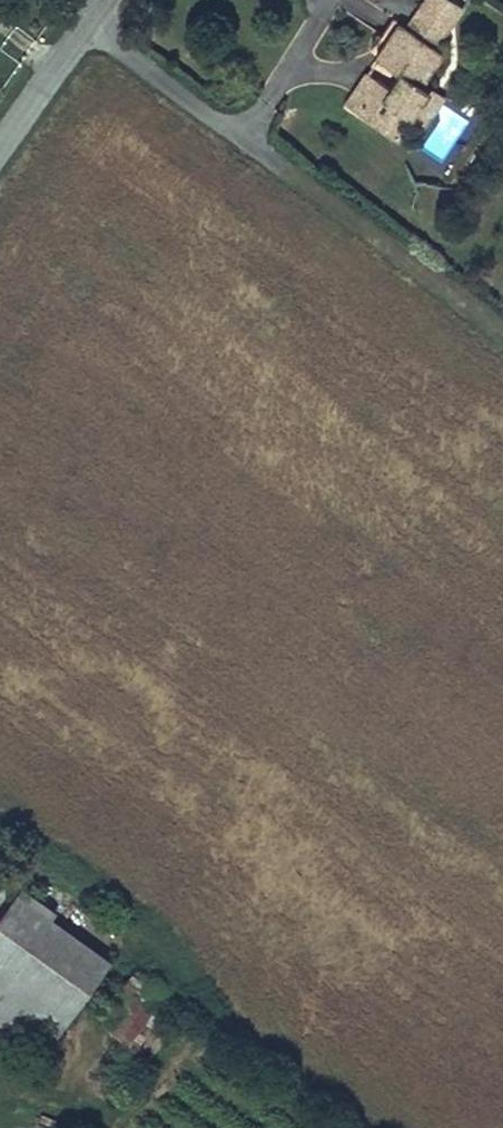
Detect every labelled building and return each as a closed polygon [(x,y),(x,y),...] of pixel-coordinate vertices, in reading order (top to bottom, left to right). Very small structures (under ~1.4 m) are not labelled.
[(464,9),(451,0),(421,0),(407,22),(441,44),(464,9)] [(426,87),(444,52),(392,24),(369,68),(365,66),(342,110),(415,148),(442,96),(426,87)] [(13,895),(20,885),(0,871),(0,887),(13,895)] [(0,887),(0,1027),(5,1030),(72,938),(13,895),(0,887)] [(132,995),(105,1027),(126,1045),(153,1013),(132,995)]
